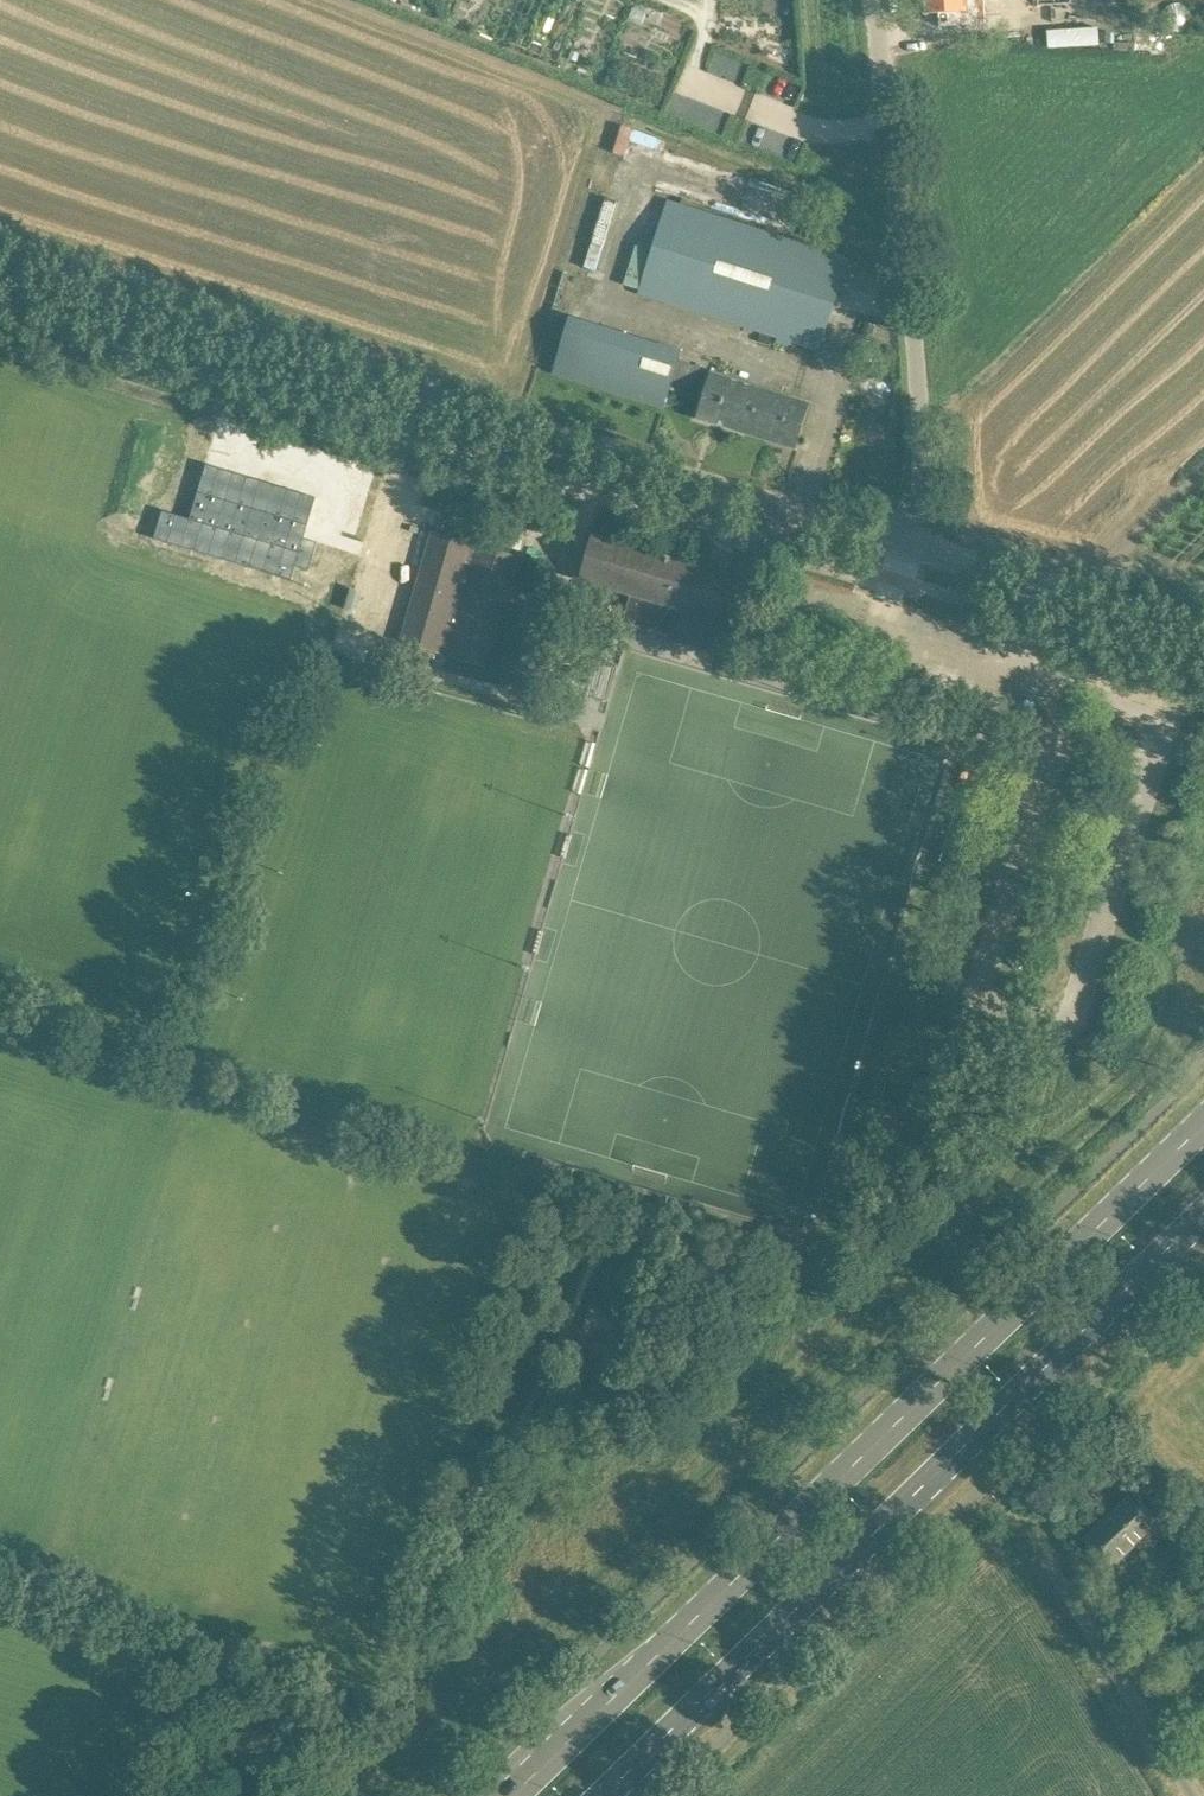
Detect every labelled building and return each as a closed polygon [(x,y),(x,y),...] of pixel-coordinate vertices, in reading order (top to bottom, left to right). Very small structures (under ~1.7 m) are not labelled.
[(926,14),(968,11),(968,0),(925,0),(926,14)] [(1108,14),(1058,17),(1059,35),(1109,32),(1108,14)] [(827,227),(844,225),(842,201),(824,203),(827,227)] [(638,292),(819,350),(848,259),(667,202),(638,292)] [(570,318),(553,373),(665,408),(670,390),(690,396),(699,367),(679,361),(682,352),(570,318)] [(811,404),(711,373),(697,418),(797,449),(811,404)] [(317,497),(207,464),(190,519),(163,511),(154,539),(292,580),(296,566),(310,570),(318,542),(304,538),(317,497)] [(508,589),(517,556),(479,545),(479,547),(470,545),(471,542),(433,531),(401,643),(439,654),(440,651),(448,653),(448,656),(485,667),(505,597),(501,596),(504,588),(508,589)] [(741,577),(593,534),(579,580),(661,604),(653,632),(669,636),(668,640),(716,654),(725,622),(728,623),(741,577)] [(740,646),(748,648),(751,638),(743,636),(740,646)] [(1145,1554),(1168,1531),(1133,1494),(1085,1539),(1111,1567),(1136,1544),(1145,1554)]
